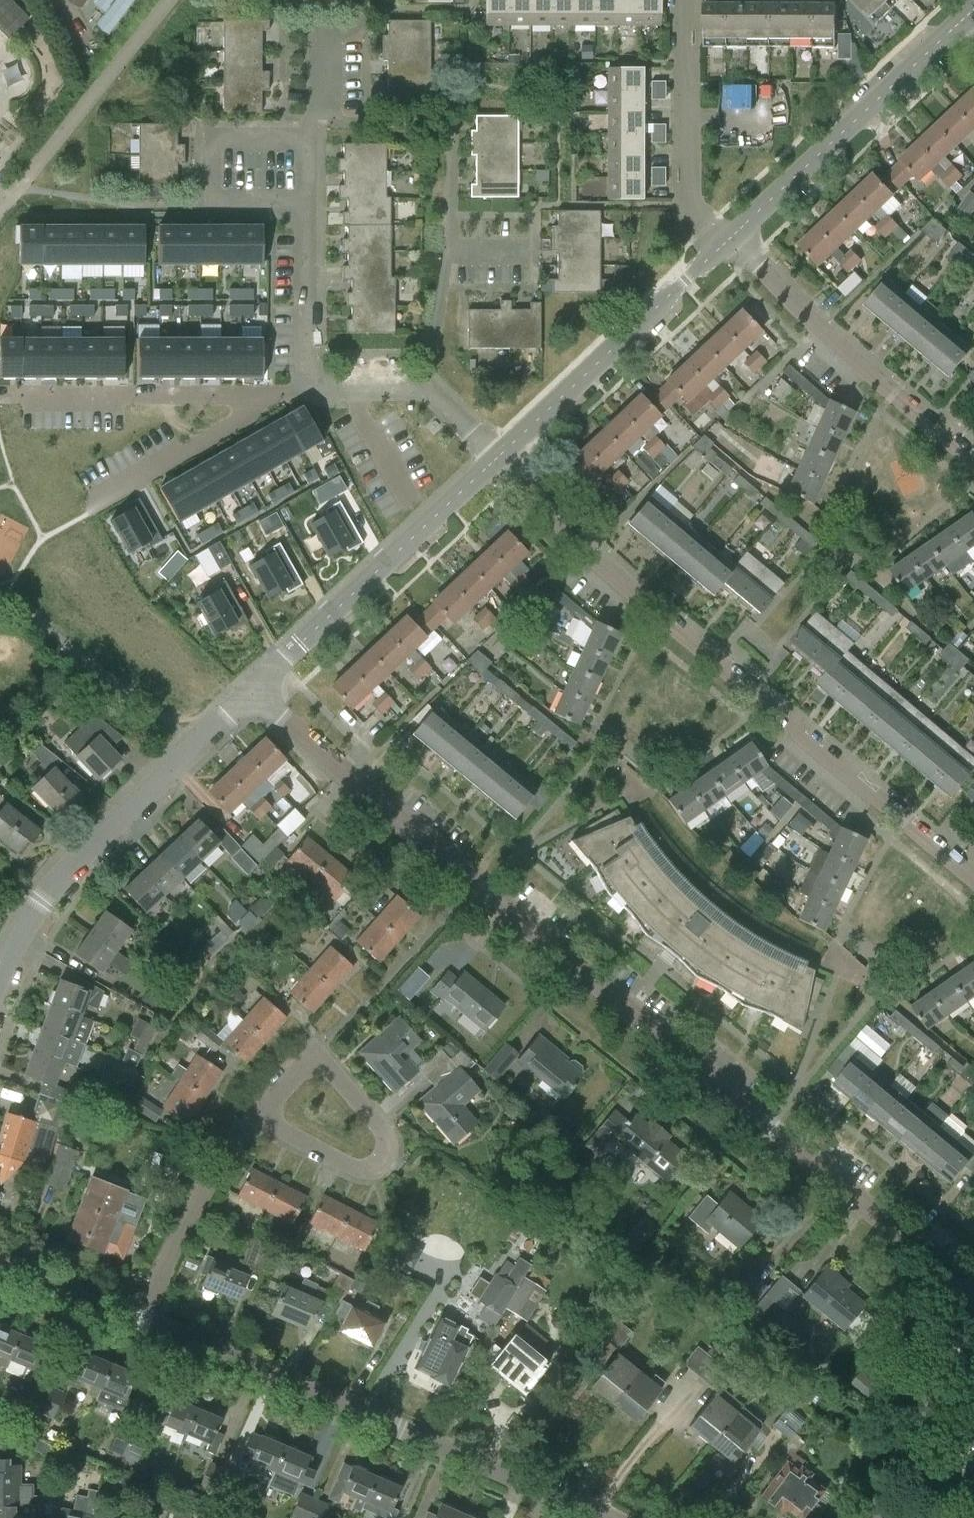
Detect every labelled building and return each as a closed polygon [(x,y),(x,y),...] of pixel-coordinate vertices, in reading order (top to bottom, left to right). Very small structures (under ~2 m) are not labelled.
[(10,0),(0,0),(0,32),(7,40),(14,33),(20,27),(28,19),(10,0)] [(63,1),(76,11),(85,0),(64,0),(63,1)] [(99,2),(110,10),(96,28),(112,40),(143,0),(100,0),(99,2)] [(508,25),(508,0),(485,0),(485,25),(508,25)] [(530,25),(530,0),(508,0),(508,25),(530,25)] [(551,25),(551,0),(530,0),(530,25),(551,25)] [(573,25),(573,0),(551,0),(551,25),(573,25)] [(594,25),(594,0),(573,0),(573,25),(594,25)] [(616,25),(616,0),(594,0),(594,25),(616,25)] [(638,25),(638,0),(616,0),(616,25),(638,25)] [(638,25),(660,25),(660,0),(638,0),(638,25)] [(882,0),(852,0),(876,25),(892,10),(882,0)] [(892,10),(902,0),(882,0),(892,10)] [(704,47),(726,47),(726,4),(704,4),(704,47)] [(726,47),(748,47),(748,4),(726,4),(726,47)] [(748,47),(770,47),(770,4),(748,4),(748,47)] [(770,47),(792,47),(792,4),(770,4),(770,47)] [(792,47),(814,47),(814,4),(792,4),(792,47)] [(814,4),(814,47),(836,48),(836,37),(836,22),(836,4),(814,4)] [(222,20),(222,51),(261,51),(261,31),(268,31),(268,21),(222,20)] [(382,36),(382,48),(429,48),(429,21),(386,21),(386,36),(382,36)] [(20,27),(14,33),(20,40),(27,34),(20,27)] [(851,42),(851,34),(839,34),(839,42),(851,42)] [(580,47),(580,60),(594,60),(594,47),(580,47)] [(386,61),(387,76),(429,76),(429,48),(382,48),(382,61),(386,61)] [(222,51),(222,82),(268,82),(268,72),(261,72),(261,51),(222,51)] [(530,54),(530,63),(539,63),(539,54),(530,54)] [(608,68),(608,91),(643,91),(643,68),(608,68)] [(429,76),(387,76),(387,90),(382,90),(382,103),(429,103),(429,76)] [(651,81),(651,91),(665,90),(665,81),(651,81)] [(268,82),(222,82),(222,112),(260,112),(261,91),(268,91),(268,82)] [(665,90),(651,91),(651,99),(665,99),(665,90)] [(956,107),(973,126),(973,90),(956,107)] [(608,91),(608,113),(643,113),(643,91),(608,91)] [(937,125),(957,146),(968,135),(973,141),(973,126),(956,107),(937,125)] [(608,113),(608,134),(643,134),(643,113),(608,113)] [(470,131),(470,143),(517,143),(517,116),(475,116),(474,131),(470,131)] [(137,124),(137,155),(184,155),(184,146),(176,145),(176,124),(137,124)] [(650,125),(650,134),(664,134),(664,125),(650,125)] [(937,125),(919,142),(938,163),(956,182),(963,176),(945,157),(957,146),(937,125)] [(608,134),(608,156),(643,156),(643,134),(608,134)] [(664,134),(650,134),(650,143),(664,143),(664,134)] [(901,161),(891,171),(903,184),(913,174),(919,181),(932,169),(950,189),(956,182),(938,163),(919,142),(900,160),(901,161)] [(475,156),(474,170),(517,171),(517,143),(470,143),(470,156),(475,156)] [(338,173),(343,173),(343,172),(386,171),(386,144),(343,144),(343,159),(338,159),(338,173)] [(184,155),(137,155),(137,186),(138,186),(163,186),(176,186),(176,165),(184,165),(184,155)] [(608,156),(608,177),(643,177),(643,156),(608,156)] [(650,168),(650,177),(664,177),(664,168),(650,168)] [(517,171),(474,170),(474,185),(470,185),(470,198),(517,198),(517,171)] [(338,200),(347,200),(347,198),(386,198),(386,197),(386,171),(343,172),(343,173),(343,186),(338,186),(338,200)] [(874,174),(855,192),(875,213),(882,221),(893,232),(903,243),(909,237),(881,207),(893,195),(892,194),(903,184),(891,171),(881,182),(874,174)] [(413,172),(412,184),(421,184),(421,172),(413,172)] [(536,172),(536,183),(545,183),(547,183),(547,172),(545,172),(536,172)] [(117,174),(106,174),(106,186),(117,186),(117,174)] [(643,177),(608,177),(608,200),(643,200),(643,177)] [(664,177),(650,177),(650,186),(664,186),(664,177)] [(855,192),(836,209),(856,230),(875,213),(855,192)] [(959,208),(971,216),(973,211),(973,194),(971,192),(959,208)] [(342,226),(347,226),(347,225),(390,225),(390,197),(386,197),(386,198),(347,198),(347,200),(347,213),(342,213),(342,226)] [(836,209),(818,227),(837,248),(856,230),(836,209)] [(552,226),(552,238),(599,238),(599,211),(556,211),(556,226),(552,226)] [(921,230),(936,243),(947,230),(933,219),(921,230)] [(882,221),(875,227),(886,239),(893,232),(882,221)] [(342,253),(347,253),(390,253),(390,225),(347,225),(347,226),(347,240),(342,240),(342,253)] [(39,265),(39,226),(15,226),(15,244),(19,244),(19,265),(39,265)] [(60,265),(60,226),(39,226),(39,265),(60,265)] [(81,265),(81,226),(60,226),(60,265),(81,265)] [(102,265),(102,226),(81,226),(81,265),(102,265)] [(123,265),(123,226),(102,226),(102,265),(123,265)] [(143,265),(143,226),(123,226),(123,265),(143,265)] [(178,265),(178,226),(157,226),(157,265),(178,265)] [(199,265),(199,226),(178,226),(178,265),(199,265)] [(220,265),(220,226),(199,226),(199,265),(220,265)] [(241,265),(241,226),(220,226),(220,265),(241,265)] [(262,265),(262,226),(241,226),(241,265),(262,265)] [(818,227),(799,245),(819,265),(831,254),(838,262),(844,256),(837,248),(818,227)] [(557,251),(557,266),(599,266),(599,238),(552,238),(552,251),(557,251)] [(954,249),(963,257),(969,250),(959,242),(954,249)] [(852,249),(844,256),(855,267),(862,261),(852,249)] [(963,257),(973,265),(973,255),(969,250),(963,257)] [(342,280),(351,280),(351,279),(390,279),(390,278),(390,253),(347,253),(347,267),(342,267),(342,280)] [(844,256),(838,262),(849,273),(855,267),(844,256)] [(599,266),(557,266),(557,280),(552,280),(552,293),(599,293),(599,266)] [(627,266),(614,266),(615,293),(628,293),(627,266)] [(854,272),(837,288),(845,297),(862,281),(854,272)] [(346,307),(351,307),(351,306),(394,306),(394,278),(390,278),(390,279),(351,279),(351,280),(351,293),(346,293),(346,307)] [(873,311),(883,319),(904,294),(887,279),(863,308),(871,314),(873,311)] [(134,289),(122,290),(122,300),(133,300),(134,300),(134,289)] [(171,290),(159,289),(159,299),(171,300),(171,290)] [(187,289),(187,300),(199,300),(199,289),(187,289)] [(199,289),(199,300),(211,300),(211,289),(199,289)] [(228,289),(228,300),(240,300),(240,289),(228,289)] [(240,289),(240,300),(252,300),(252,289),(240,289)] [(41,290),(28,290),(28,300),(40,300),(41,290)] [(48,290),(48,300),(61,300),(61,290),(48,290)] [(61,290),(61,300),(73,300),(73,290),(61,290)] [(101,290),(89,290),(89,300),(101,300),(101,290)] [(113,290),(101,290),(101,300),(114,300),(113,290)] [(889,330),(897,336),(921,308),(904,294),(883,319),(892,327),(889,330)] [(510,349),(510,310),(510,301),(499,301),(499,310),(467,310),(467,349),(510,349)] [(267,303),(258,303),(258,316),(267,316),(267,303)] [(529,310),(510,310),(510,349),(540,349),(540,303),(530,303),(529,310)] [(20,306),(10,306),(11,318),(20,318),(20,306)] [(28,306),(28,316),(40,316),(40,306),(28,306)] [(40,306),(40,316),(53,316),(53,306),(40,306)] [(68,306),(68,316),(81,316),(81,306),(68,306)] [(81,306),(81,316),(93,316),(93,306),(81,306)] [(114,306),(114,316),(127,316),(127,306),(114,306)] [(133,306),(133,316),(145,316),(145,306),(133,306)] [(171,306),(159,306),(159,316),(171,316),(171,306)] [(188,306),(188,316),(200,316),(200,306),(188,306)] [(200,306),(200,316),(212,316),(212,306),(200,306)] [(240,306),(229,306),(229,316),(240,316),(240,306)] [(252,306),(240,306),(240,316),(252,316),(252,306)] [(351,306),(351,307),(351,320),(346,320),(346,334),(394,333),(394,306),(351,306)] [(907,339),(916,347),(937,321),(921,308),(897,336),(904,342),(907,339)] [(740,311),(722,328),(741,349),(760,331),(740,311)] [(923,358),(930,364),(954,335),(937,321),(916,347),(925,355),(923,358)] [(722,328),(703,346),(723,367),(741,349),(722,328)] [(954,335),(930,364),(937,370),(940,367),(950,375),(971,350),(954,335)] [(19,339),(0,339),(0,378),(19,378),(19,339)] [(40,378),(40,339),(19,339),(19,378),(40,378)] [(61,378),(60,339),(40,339),(40,378),(61,378)] [(81,378),(81,339),(60,339),(61,378),(81,378)] [(102,378),(102,339),(81,339),(81,378),(102,378)] [(123,378),(123,339),(102,339),(102,378),(123,378)] [(158,378),(158,339),(137,339),(137,378),(158,378)] [(179,378),(179,339),(158,339),(158,378),(179,378)] [(199,378),(199,339),(179,339),(179,378),(199,378)] [(220,378),(220,339),(199,339),(199,378),(220,378)] [(240,378),(240,339),(220,339),(220,378),(240,378)] [(262,378),(262,339),(240,339),(240,378),(262,378)] [(703,346),(685,364),(704,384),(723,367),(703,346)] [(754,351),(749,357),(750,358),(760,368),(766,362),(754,351)] [(749,357),(742,363),(753,375),(760,368),(750,358),(749,357)] [(667,383),(657,393),(669,405),(679,395),(686,402),(704,384),(685,364),(666,381),(667,383)] [(782,372),(824,409),(828,401),(788,365),(782,372)] [(718,386),(711,392),(722,403),(729,397),(718,386)] [(711,392),(705,398),(716,410),(722,403),(711,392)] [(639,395),(621,413),(640,434),(659,416),(658,415),(669,405),(657,393),(646,403),(639,395)] [(722,403),(728,410),(735,404),(729,397),(722,403)] [(824,409),(818,423),(843,435),(853,412),(828,400),(828,401),(824,409)] [(728,410),(722,403),(716,410),(722,416),(728,410)] [(322,440),(311,422),(303,406),(284,417),(303,451),(322,440)] [(621,413),(602,431),(622,451),(640,434),(621,413)] [(303,451),(284,417),(266,427),(285,461),(303,451)] [(720,450),(732,439),(715,420),(703,431),(720,450)] [(810,423),(805,433),(811,437),(807,446),(832,458),(843,435),(818,423),(816,426),(810,423)] [(285,461),(266,427),(248,438),(267,471),(285,461)] [(602,431),(583,448),(603,469),(622,451),(602,431)] [(703,434),(697,441),(708,449),(714,443),(703,434)] [(655,436),(648,442),(659,453),(665,447),(655,436)] [(267,471),(248,438),(230,448),(250,481),(267,471)] [(708,449),(697,441),(690,447),(702,456),(708,449)] [(659,453),(648,442),(641,448),(652,460),(659,453)] [(667,446),(665,447),(659,453),(667,463),(669,465),(677,458),(667,446)] [(807,446),(796,469),(821,481),(832,458),(807,446)] [(250,481),(230,448),(213,458),(232,492),(250,481)] [(603,469),(583,448),(565,466),(584,487),(603,469)] [(654,468),(641,455),(635,462),(648,474),(654,468)] [(708,462),(718,470),(724,463),(714,455),(708,462)] [(232,492),(213,458),(195,468),(214,502),(232,492)] [(333,463),(323,469),(328,478),(338,472),(333,463)] [(214,502),(195,468),(177,478),(196,512),(214,502)] [(313,469),(302,475),(307,483),(318,477),(313,469)] [(821,481),(796,469),(786,492),(811,504),(821,481)] [(617,470),(610,477),(621,488),(628,482),(617,470)] [(732,481),(742,490),(748,483),(737,474),(732,481)] [(324,484),(332,498),(346,490),(338,476),(324,484)] [(621,488),(610,477),(604,483),(613,492),(615,494),(621,488)] [(196,512),(177,478),(159,489),(178,522),(196,512)] [(288,483),(277,489),(282,498),(293,492),(288,483)] [(748,483),(742,490),(753,498),(758,492),(748,483)] [(277,489),(267,495),(272,504),(282,498),(277,489)] [(613,492),(601,504),(609,511),(620,500),(615,494),(613,492)] [(636,530),(645,538),(668,511),(651,496),(632,518),(628,524),(635,530),(632,532),(633,533),(636,530)] [(126,511),(110,520),(128,553),(144,544),(147,549),(162,540),(138,498),(123,507),(126,511)] [(326,514),(310,523),(328,556),(345,547),(347,551),(362,543),(339,501),(324,510),(326,514)] [(770,502),(765,509),(774,517),(780,510),(770,502)] [(252,503),(242,509),(247,518),(257,512),(252,503)] [(242,509),(231,515),(236,524),(247,518),(242,509)] [(780,510),(774,517),(784,525),(789,519),(780,510)] [(652,549),(659,555),(685,525),(668,511),(645,538),(654,546),(652,549)] [(275,513),(257,523),(264,536),(282,527),(275,513)] [(953,527),(969,550),(973,557),(973,513),(953,527)] [(217,523),(206,529),(211,538),(222,532),(217,523)] [(669,558),(678,566),(701,540),(685,525),(659,555),(666,561),(669,558)] [(953,527),(932,542),(948,564),(969,550),(953,527)] [(206,529),(196,535),(201,544),(211,538),(206,529)] [(506,532),(488,550),(507,571),(526,553),(506,532)] [(802,540),(812,549),(817,542),(807,534),(802,540)] [(812,549),(802,540),(800,538),(793,546),(805,556),(812,549)] [(685,576),(692,583),(717,554),(701,540),(678,566),(687,573),(685,576)] [(219,542),(207,549),(219,570),(231,563),(219,542)] [(932,542),(911,556),(927,579),(948,564),(932,542)] [(266,556),(250,565),(268,598),(285,589),(287,593),(302,584),(279,543),(264,551),(266,556)] [(488,550),(469,567),(489,588),(500,577),(508,586),(509,585),(519,596),(525,590),(515,578),(507,571),(488,550)] [(177,552),(166,563),(175,572),(186,560),(177,552)] [(718,586),(736,601),(764,568),(745,552),(732,567),(733,568),(718,586)] [(712,594),(718,586),(733,568),(732,567),(717,554),(692,583),(699,589),(702,586),(712,594)] [(911,556),(891,571),(906,593),(927,579),(911,556)] [(469,567),(451,585),(470,606),(489,588),(469,567)] [(764,568),(736,601),(748,612),(751,608),(758,614),(783,584),(764,568)] [(851,571),(847,576),(857,585),(862,579),(861,579),(851,571)] [(515,578),(525,590),(532,583),(521,572),(515,578)] [(213,595),(197,604),(214,635),(230,626),(232,630),(247,622),(224,580),(209,589),(213,595)] [(433,604),(423,614),(435,627),(445,617),(452,623),(470,606),(451,585),(432,603),(433,604)] [(560,593),(557,590),(553,587),(548,594),(554,600),(560,593)] [(525,590),(519,596),(524,602),(531,596),(525,590)] [(567,599),(560,593),(554,600),(561,606),(567,599)] [(879,594),(874,599),(884,607),(888,602),(879,594)] [(567,599),(561,606),(575,617),(591,630),(595,622),(581,610),(567,599)] [(888,602),(884,607),(893,616),(898,610),(888,602)] [(485,607),(477,614),(488,625),(495,618),(485,607)] [(816,611),(791,641),(798,647),(795,651),(808,662),(837,628),(816,611)] [(405,617),(387,634),(406,655),(414,663),(424,675),(435,687),(442,681),(431,668),(413,649),(425,638),(424,637),(435,627),(423,614),(412,624),(405,617)] [(488,625),(477,614),(470,620),(481,631),(488,625)] [(269,635),(286,627),(282,619),(265,628),(269,635)] [(591,630),(584,645),(609,656),(620,633),(595,622),(591,630)] [(906,628),(916,636),(921,630),(911,622),(906,628)] [(837,628),(808,662),(825,676),(826,677),(848,650),(855,642),(837,628)] [(921,630),(916,636),(926,645),(932,638),(921,630)] [(387,634),(368,652),(388,673),(406,655),(387,634)] [(584,645),(574,668),(599,679),(609,656),(584,645)] [(950,645),(945,651),(954,659),(959,653),(950,645)] [(476,650),(470,656),(485,669),(490,663),(476,650)] [(825,676),(818,684),(836,698),(865,664),(850,652),(848,650),(826,677),(825,676)] [(940,657),(949,665),(954,659),(945,651),(940,657)] [(368,652),(350,670),(369,690),(376,698),(387,709),(391,706),(394,703),(376,684),(388,673),(368,652)] [(959,653),(954,659),(964,667),(969,661),(959,653)] [(485,669),(470,656),(464,661),(479,675),(485,669)] [(954,659),(949,665),(959,673),(964,667),(954,659)] [(414,663),(407,669),(417,681),(424,675),(414,663)] [(865,664),(836,698),(852,712),(881,678),(865,664)] [(574,668),(563,690),(588,702),(599,679),(574,668)] [(361,698),(369,690),(350,670),(331,687),(351,708),(361,698)] [(881,678),(852,712),(869,726),(898,692),(881,678)] [(499,679),(493,686),(502,694),(508,687),(499,679)] [(508,687),(502,694),(513,702),(519,695),(508,687)] [(563,690),(552,713),(577,725),(588,702),(563,690)] [(898,692),(869,726),(885,740),(914,706),(898,692)] [(65,704),(66,696),(56,695),(55,704),(65,704)] [(376,698),(370,704),(381,715),(387,709),(376,698)] [(394,703),(391,706),(397,712),(400,708),(394,703)] [(532,706),(526,713),(536,721),(542,715),(532,706)] [(914,706),(885,740),(902,754),(931,720),(914,706)] [(421,740),(430,748),(451,723),(434,708),(416,730),(416,731),(411,736),(418,742),(417,743),(418,743),(421,740)] [(119,759),(105,744),(117,733),(93,714),(63,743),(76,757),(97,779),(119,759)] [(542,715),(536,721),(546,730),(552,723),(542,715)] [(931,720),(902,754),(918,768),(947,734),(931,720)] [(437,759),(444,765),(468,736),(451,723),(430,748),(439,756),(437,759)] [(947,734),(918,768),(935,781),(963,748),(947,734)] [(569,750),(575,743),(566,735),(561,742),(569,750)] [(454,768),(463,776),(485,750),(468,736),(444,765),(451,771),(454,768)] [(246,757),(265,777),(284,760),(264,739),(246,757)] [(31,772),(39,782),(32,788),(59,816),(79,797),(53,770),(62,762),(37,743),(29,751),(40,763),(31,772)] [(750,743),(729,757),(745,780),(751,775),(757,783),(763,782),(767,778),(758,771),(766,765),(760,757),(750,743)] [(935,781),(952,796),(973,770),(973,757),(963,748),(935,781)] [(470,786),(477,792),(501,764),(485,750),(463,776),(473,783),(470,786)] [(246,757),(227,774),(246,794),(255,803),(265,814),(271,808),(261,797),(262,797),(253,788),(264,778),(265,777),(246,757)] [(729,757),(709,772),(724,794),(745,780),(729,757)] [(487,795),(497,803),(518,778),(501,764),(477,792),(485,799),(487,795)] [(766,765),(758,771),(767,778),(770,781),(771,782),(777,775),(766,765)] [(709,772),(688,786),(704,808),(724,794),(709,772)] [(246,794),(227,774),(209,792),(227,812),(240,801),(248,809),(258,820),(265,814),(255,803),(246,794)] [(788,784),(777,775),(771,782),(773,783),(782,791),(788,784)] [(538,810),(551,795),(540,786),(535,792),(518,778),(497,803),(506,811),(503,814),(504,815),(505,814),(512,819),(516,814),(517,814),(528,801),(538,810)] [(280,780),(273,786),(283,797),(289,791),(280,780)] [(799,793),(788,784),(782,791),(793,800),(799,793)] [(688,786),(667,801),(683,823),(704,808),(688,786)] [(818,809),(807,800),(801,807),(812,816),(818,809)] [(40,831),(6,804),(0,811),(0,840),(16,853),(25,840),(30,843),(40,831)] [(637,940),(659,956),(660,955),(659,954),(664,948),(667,950),(670,953),(674,956),(677,958),(672,965),(671,964),(670,965),(689,983),(695,976),(719,988),(741,1005),(768,1014),(800,1032),(804,1013),(810,1015),(822,980),(811,976),(812,970),(794,962),(792,968),(767,956),(746,945),(726,931),(710,919),(697,908),(682,895),(665,878),(650,860),(634,837),(639,834),(628,817),(622,819),(616,809),(584,828),(587,834),(570,841),(593,869),(607,894),(627,912),(643,934),(637,940)] [(829,818),(818,809),(812,816),(823,825),(829,818)] [(829,818),(823,825),(836,836),(840,828),(829,818)] [(197,820),(178,838),(200,862),(218,844),(230,856),(239,848),(219,827),(211,834),(197,820)] [(765,823),(757,832),(765,838),(772,829),(765,823)] [(836,836),(829,850),(854,862),(865,839),(850,832),(840,827),(840,828),(836,836)] [(286,837),(277,828),(269,837),(278,846),(286,837)] [(259,865),(260,863),(270,853),(251,834),(240,846),(259,865)] [(778,834),(771,842),(779,848),(785,841),(778,834)] [(286,861),(310,880),(329,857),(306,837),(286,861)] [(200,862),(178,838),(160,855),(182,879),(200,862)] [(270,853),(260,863),(268,870),(284,855),(276,847),(270,853)] [(728,849),(722,857),(729,862),(735,855),(728,849)] [(829,850),(818,873),(844,885),(854,862),(829,850)] [(182,879),(160,855),(142,872),(164,895),(182,879)] [(735,855),(729,862),(740,872),(747,864),(735,855)] [(329,857),(310,880),(333,900),(353,877),(329,857)] [(747,864),(740,872),(751,881),(758,874),(747,864)] [(809,869),(798,892),(808,896),(833,908),(844,885),(818,873),(809,869)] [(142,872),(123,889),(145,913),(164,895),(142,872)] [(396,895),(376,919),(399,939),(419,916),(396,895)] [(808,896),(797,919),(822,931),(833,908),(808,896)] [(259,918),(271,907),(261,897),(250,908),(259,918)] [(237,923),(244,930),(256,919),(250,911),(237,923)] [(130,930),(104,912),(89,932),(115,951),(130,930)] [(399,939),(376,919),(355,942),(378,962),(399,939)] [(330,930),(341,940),(349,930),(338,920),(330,930)] [(287,947),(297,937),(295,935),(298,933),(292,927),(280,940),(287,947)] [(220,931),(208,942),(215,950),(227,938),(220,931)] [(115,951),(89,933),(75,953),(101,972),(107,963),(125,975),(133,964),(115,951)] [(215,950),(208,942),(197,953),(203,960),(215,950)] [(351,967),(328,946),(307,969),(331,990),(351,967)] [(259,965),(253,959),(247,965),(253,971),(259,965)] [(954,978),(970,1000),(973,997),(973,964),(954,978)] [(251,974),(245,967),(239,973),(246,979),(251,974)] [(331,990),(307,969),(287,992),(310,1013),(331,990)] [(429,991),(439,999),(442,996),(483,1028),(502,1005),(462,972),(456,980),(445,971),(429,991)] [(59,980),(50,1004),(80,1015),(84,1005),(97,1009),(104,992),(79,978),(76,986),(59,980)] [(182,978),(173,991),(181,997),(191,984),(182,978)] [(954,978),(933,992),(949,1015),(970,1000),(954,978)] [(244,996),(233,987),(224,996),(236,1006),(244,996)] [(181,997),(173,991),(163,1004),(172,1010),(181,997)] [(933,992),(912,1007),(928,1029),(949,1015),(933,992)] [(261,996),(240,1019),(263,1039),(283,1017),(261,996)] [(41,1027),(72,1038),(84,1043),(93,1020),(80,1015),(50,1004),(41,1027)] [(166,1016),(172,1010),(163,1004),(159,1011),(166,1016)] [(891,1017),(901,1025),(906,1019),(896,1010),(891,1017)] [(357,1051),(391,1090),(414,1070),(399,1054),(416,1039),(396,1016),(357,1051)] [(263,1039),(240,1019),(220,1041),(243,1062),(263,1039)] [(146,1022),(139,1036),(149,1041),(156,1027),(146,1022)] [(41,1027),(33,1050),(63,1061),(72,1038),(41,1027)] [(212,1050),(220,1041),(203,1027),(196,1035),(212,1050)] [(914,1036),(924,1045),(930,1038),(920,1030),(914,1036)] [(563,1054),(538,1033),(517,1058),(561,1095),(580,1072),(578,1070),(580,1068),(580,1064),(574,1059),(570,1059),(568,1062),(561,1056),(563,1054)] [(149,1041),(139,1036),(132,1050),(128,1048),(123,1059),(136,1066),(149,1041)] [(858,1037),(852,1044),(876,1066),(882,1059),(858,1037)] [(930,1038),(924,1045),(934,1053),(940,1046),(930,1038)] [(449,1041),(441,1047),(449,1056),(456,1049),(449,1041)] [(483,1069),(496,1081),(519,1054),(505,1042),(483,1069)] [(415,1067),(424,1077),(446,1058),(437,1048),(415,1067)] [(42,1081),(38,1093),(65,1103),(70,1091),(54,1085),(63,1061),(33,1050),(24,1074),(42,1081)] [(197,1055),(180,1081),(205,1097),(222,1071),(197,1055)] [(953,1057),(947,1064),(958,1073),(964,1066),(953,1057)] [(446,1058),(424,1077),(432,1087),(416,1101),(452,1142),(475,1122),(459,1105),(477,1089),(457,1066),(455,1068),(446,1058)] [(843,1090),(851,1097),(872,1071),(856,1058),(837,1080),(838,1080),(833,1086),(840,1091),(839,1092),(840,1093),(843,1090)] [(140,1071),(112,1061),(106,1077),(135,1087),(140,1071)] [(958,1073),(973,1086),(973,1085),(973,1068),(967,1062),(964,1066),(958,1073)] [(859,1108),(865,1114),(889,1085),(872,1071),(851,1097),(861,1105),(859,1108)] [(205,1097),(180,1081),(163,1107),(188,1123),(205,1097)] [(876,1117),(884,1124),(905,1099),(889,1085),(865,1114),(873,1121),(876,1117)] [(38,1093),(29,1120),(21,1118),(22,1116),(18,1115),(17,1117),(8,1114),(0,1138),(0,1172),(7,1174),(20,1161),(25,1147),(49,1155),(55,1134),(60,1136),(72,1105),(65,1103),(38,1093)] [(162,1110),(140,1096),(132,1108),(154,1122),(162,1110)] [(892,1136),(898,1141),(922,1113),(905,1099),(884,1124),(895,1133),(892,1136)] [(922,1113),(898,1141),(907,1148),(909,1145),(918,1152),(939,1126),(947,1116),(931,1102),(922,1113)] [(600,1133),(613,1144),(616,1140),(667,1182),(687,1159),(664,1140),(668,1136),(650,1121),(646,1125),(634,1115),(628,1123),(616,1113),(600,1133)] [(939,1126),(918,1152),(928,1160),(925,1164),(931,1168),(963,1129),(947,1116),(939,1126)] [(561,1136),(571,1144),(581,1132),(571,1123),(561,1136)] [(931,1168),(940,1176),(942,1173),(952,1181),(965,1166),(973,1173),(973,1138),(963,1129),(931,1168)] [(58,1143),(50,1162),(72,1170),(79,1152),(58,1143)] [(155,1175),(171,1180),(176,1160),(161,1155),(155,1175)] [(72,1170),(50,1162),(42,1182),(63,1192),(72,1170)] [(237,1196),(264,1210),(278,1183),(251,1169),(237,1196)] [(91,1179),(78,1212),(96,1219),(97,1215),(132,1229),(133,1227),(134,1227),(144,1199),(124,1192),(91,1179)] [(278,1183),(264,1210),(292,1224),(306,1197),(278,1183)] [(705,1195),(686,1217),(706,1234),(712,1226),(738,1247),(760,1220),(728,1193),(718,1205),(705,1195)] [(308,1222),(335,1236),(349,1207),(322,1194),(308,1222)] [(349,1207),(335,1236),(363,1249),(376,1221),(349,1207)] [(96,1219),(78,1212),(68,1238),(121,1258),(132,1229),(97,1215),(96,1219)] [(644,1222),(626,1246),(636,1254),(654,1230),(644,1222)] [(270,1244),(250,1237),(241,1262),(260,1269),(270,1244)] [(384,1258),(409,1273),(421,1252),(397,1237),(384,1258)] [(484,1305),(477,1318),(492,1327),(504,1308),(517,1287),(530,1265),(518,1257),(513,1265),(503,1259),(494,1273),(477,1301),(484,1305)] [(200,1284),(235,1298),(244,1275),(209,1262),(200,1284)] [(803,1295),(844,1328),(863,1305),(843,1289),(847,1284),(827,1267),(803,1295)] [(349,1287),(354,1280),(339,1272),(329,1291),(316,1285),(310,1299),(283,1287),(272,1314),(309,1329),(319,1305),(323,1304),(325,1301),(336,1307),(349,1287)] [(357,1274),(354,1280),(349,1287),(359,1294),(368,1281),(357,1274)] [(775,1303),(784,1311),(800,1291),(781,1275),(764,1294),(775,1303)] [(517,1287),(504,1308),(525,1321),(545,1290),(523,1277),(517,1287)] [(343,1317),(337,1331),(371,1347),(383,1322),(373,1317),(378,1306),(366,1300),(361,1311),(345,1304),(339,1316),(343,1317)] [(414,1369),(430,1377),(448,1386),(472,1336),(466,1333),(468,1329),(439,1316),(426,1343),(424,1342),(420,1350),(422,1351),(414,1369)] [(600,1337),(616,1351),(632,1332),(615,1318),(600,1337)] [(9,1359),(20,1334),(8,1330),(10,1326),(0,1322),(0,1365),(5,1368),(6,1368),(9,1359)] [(490,1365),(489,1365),(500,1374),(497,1377),(506,1385),(509,1382),(523,1393),(523,1392),(531,1398),(542,1385),(534,1379),(547,1364),(534,1353),(545,1341),(524,1324),(501,1351),(494,1345),(482,1358),(490,1365)] [(28,1381),(33,1370),(44,1344),(33,1340),(34,1337),(24,1332),(23,1336),(20,1334),(9,1359),(6,1368),(5,1368),(4,1371),(28,1381)] [(725,1345),(717,1339),(707,1351),(715,1357),(725,1345)] [(682,1364),(698,1377),(713,1359),(697,1346),(682,1364)] [(87,1395),(96,1399),(111,1364),(99,1359),(101,1356),(91,1352),(90,1355),(87,1354),(86,1354),(78,1351),(65,1383),(77,1387),(80,1381),(91,1385),(87,1395)] [(590,1385),(612,1403),(638,1372),(616,1354),(590,1385)] [(688,1426),(709,1443),(744,1401),(722,1383),(730,1373),(713,1359),(698,1377),(716,1392),(688,1426)] [(96,1399),(95,1400),(124,1412),(129,1400),(125,1398),(135,1374),(124,1369),(125,1366),(115,1362),(114,1365),(111,1364),(96,1399)] [(638,1372),(612,1403),(634,1421),(659,1390),(658,1388),(663,1382),(653,1373),(648,1380),(638,1372)] [(853,1382),(870,1397),(879,1387),(862,1372),(853,1382)] [(26,1406),(39,1413),(50,1386),(37,1380),(26,1406)] [(50,1386),(39,1413),(52,1419),(63,1392),(50,1386)] [(162,1424),(185,1433),(196,1408),(184,1404),(186,1400),(176,1396),(175,1400),(172,1398),(166,1411),(156,1407),(147,1430),(158,1435),(162,1424)] [(744,1401),(709,1443),(732,1462),(761,1427),(760,1422),(751,1415),(755,1410),(745,1402),(744,1401)] [(8,1425),(17,1409),(0,1402),(0,1421),(8,1425)] [(196,1408),(185,1433),(208,1443),(205,1451),(214,1455),(222,1434),(214,1431),(220,1418),(209,1414),(210,1410),(200,1406),(199,1410),(196,1408)] [(788,1440),(803,1423),(787,1408),(772,1425),(788,1440)] [(109,1450),(123,1456),(134,1429),(121,1423),(109,1450)] [(973,1460),(973,1423),(955,1444),(965,1452),(973,1460)] [(134,1429),(123,1456),(137,1462),(148,1435),(134,1429)] [(253,1462),(274,1471),(284,1446),(273,1441),(275,1438),(265,1434),(263,1437),(252,1432),(237,1467),(246,1471),(253,1462)] [(65,1434),(60,1446),(72,1451),(77,1439),(65,1434)] [(30,1449),(49,1457),(54,1446),(35,1438),(30,1449)] [(284,1446),(274,1471),(268,1484),(292,1494),(298,1481),(307,1485),(313,1471),(304,1467),(308,1456),(297,1452),(299,1448),(289,1444),(288,1447),(284,1446)] [(62,1463),(71,1465),(74,1453),(65,1451),(62,1463)] [(806,1478),(808,1474),(800,1468),(804,1462),(793,1454),(761,1495),(776,1507),(779,1504),(796,1517),(815,1517),(821,1509),(812,1502),(821,1490),(806,1478)] [(33,1505),(33,1483),(19,1483),(19,1465),(4,1466),(4,1460),(0,1460),(0,1505),(33,1505)] [(197,1488),(211,1494),(223,1468),(209,1462),(197,1488)] [(361,1512),(362,1508),(376,1477),(364,1472),(366,1469),(356,1464),(355,1468),(352,1466),(351,1467),(343,1463),(328,1497),(337,1501),(342,1491),(355,1497),(351,1507),(361,1512)] [(223,1468),(211,1494),(226,1501),(237,1474),(223,1468)] [(362,1508),(385,1517),(394,1517),(397,1510),(391,1508),(400,1487),(389,1482),(390,1479),(380,1475),(379,1478),(376,1477),(362,1508)] [(92,1516),(95,1503),(94,1503),(97,1491),(88,1488),(86,1497),(75,1494),(71,1511),(61,1509),(59,1517),(91,1517),(92,1516)] [(106,1493),(97,1491),(94,1503),(95,1503),(103,1505),(106,1493)] [(315,1498),(301,1492),(289,1517),(306,1517),(315,1498)] [(162,1494),(158,1506),(170,1509),(174,1498),(162,1494)] [(306,1517),(322,1517),(328,1504),(315,1498),(306,1517)] [(424,1517),(462,1517),(464,1515),(452,1510),(454,1507),(444,1502),(443,1506),(440,1504),(435,1515),(427,1512),(424,1517)] [(0,1505),(0,1517),(33,1517),(33,1505),(0,1505)]
